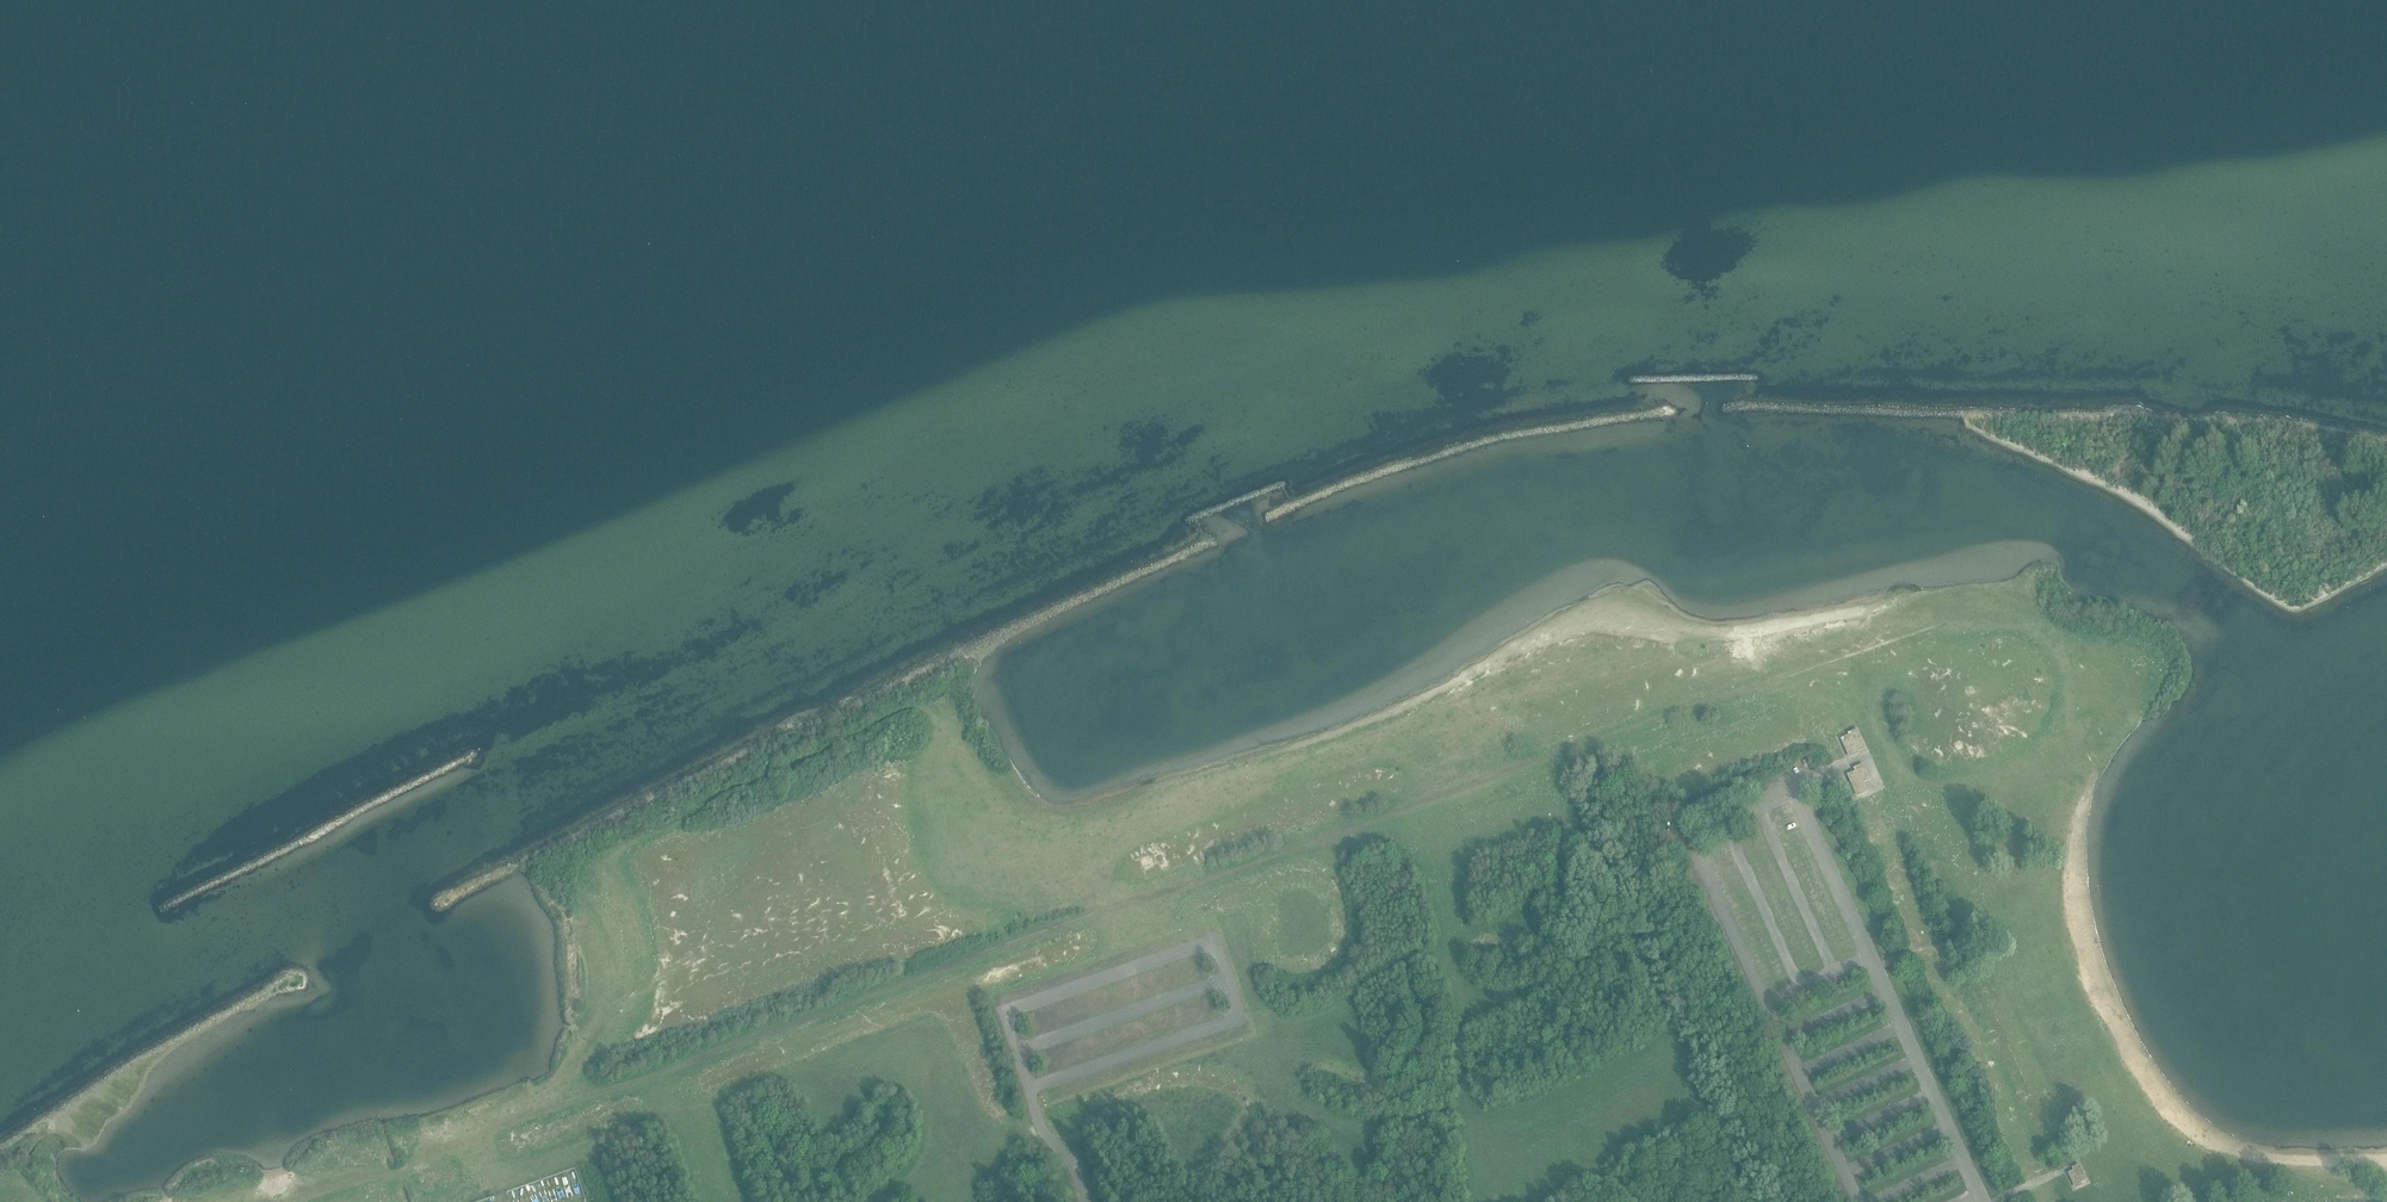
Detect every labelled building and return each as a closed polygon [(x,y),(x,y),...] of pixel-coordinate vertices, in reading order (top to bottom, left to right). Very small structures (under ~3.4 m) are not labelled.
[(1843,741),(1849,755),(1857,751),(1856,749),(1864,746),(1858,732),(1850,736),(1850,738),(1843,741)] [(1849,777),(1856,794),(1865,790),(1860,780),(1868,777),(1864,767),(1856,771),(1857,773),(1849,777)] [(1069,1112),(1066,1113),(1064,1107),(1053,1111),(1055,1117),(1058,1116),(1060,1121),(1071,1118),(1069,1112)] [(550,1179),(554,1192),(567,1188),(563,1175),(567,1174),(565,1167),(554,1170),(556,1177),(550,1179)] [(2070,1175),(2075,1186),(2080,1183),(2079,1180),(2084,1178),(2080,1168),(2074,1170),(2075,1173),(2070,1175)]
